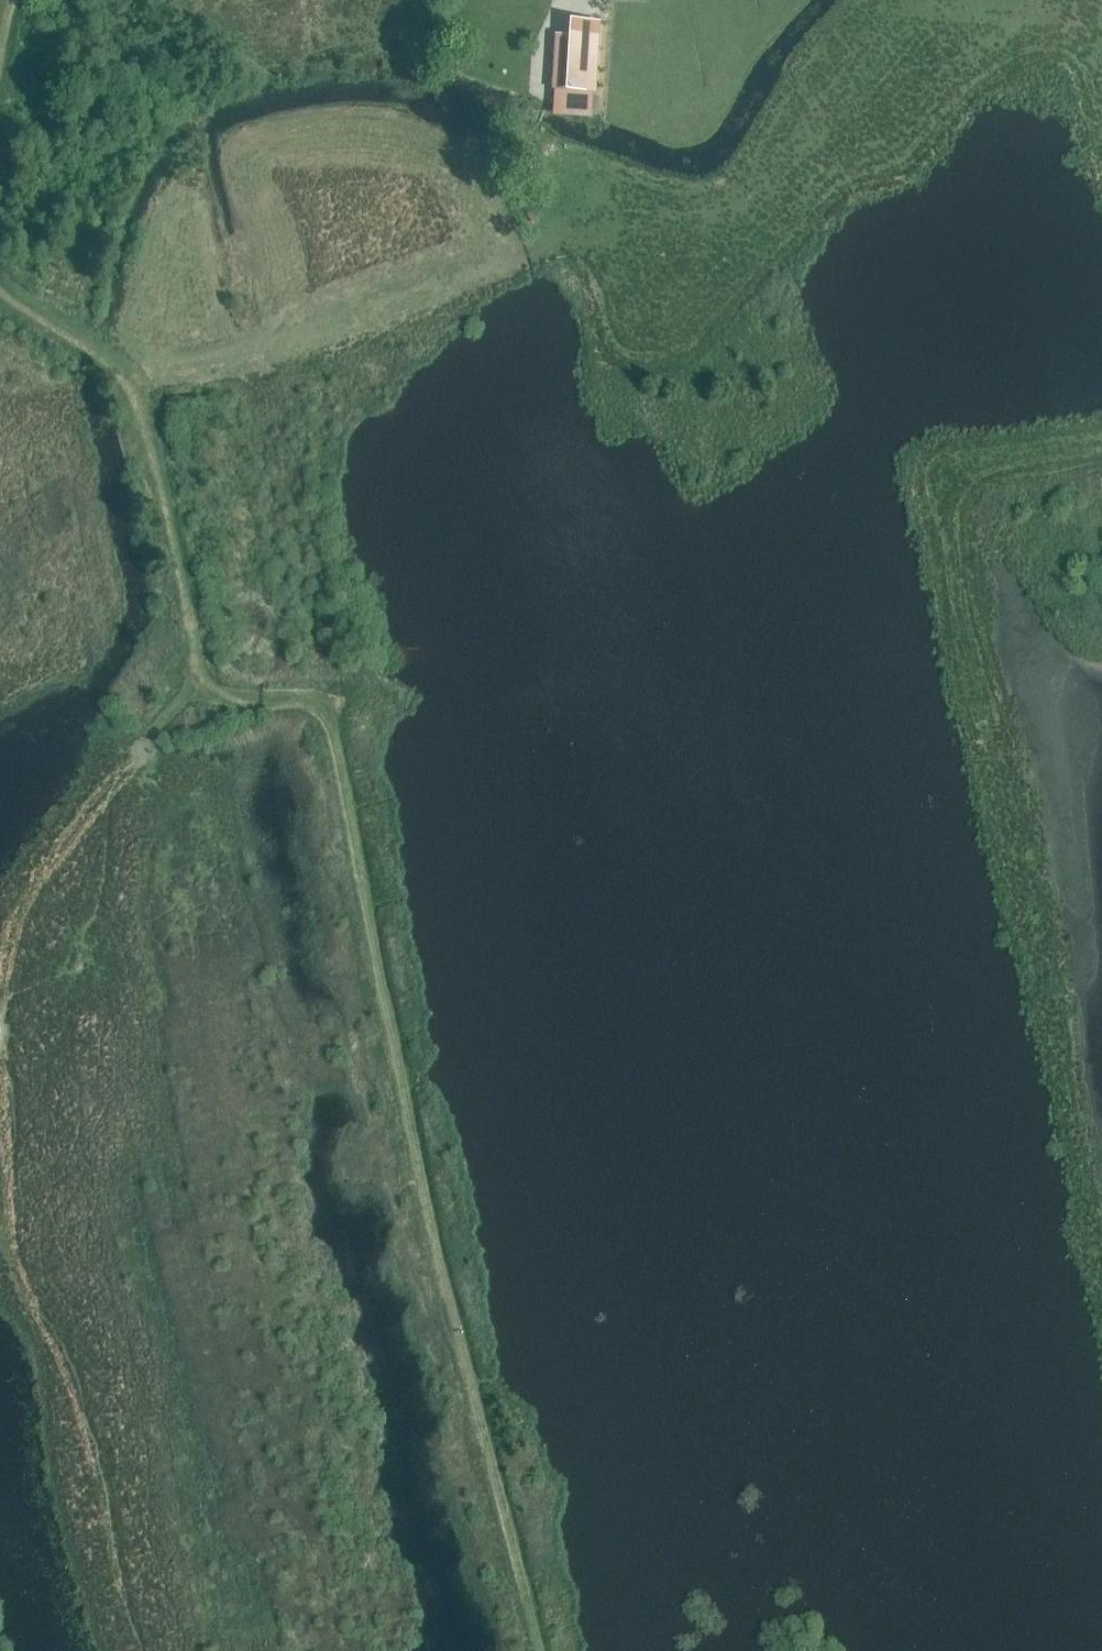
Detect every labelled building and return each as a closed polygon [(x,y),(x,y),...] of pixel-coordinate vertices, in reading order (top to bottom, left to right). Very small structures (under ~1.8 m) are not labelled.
[(593,103),(597,25),(571,24),(570,39),(557,39),(553,109),(552,115),(592,118),(593,103)]
